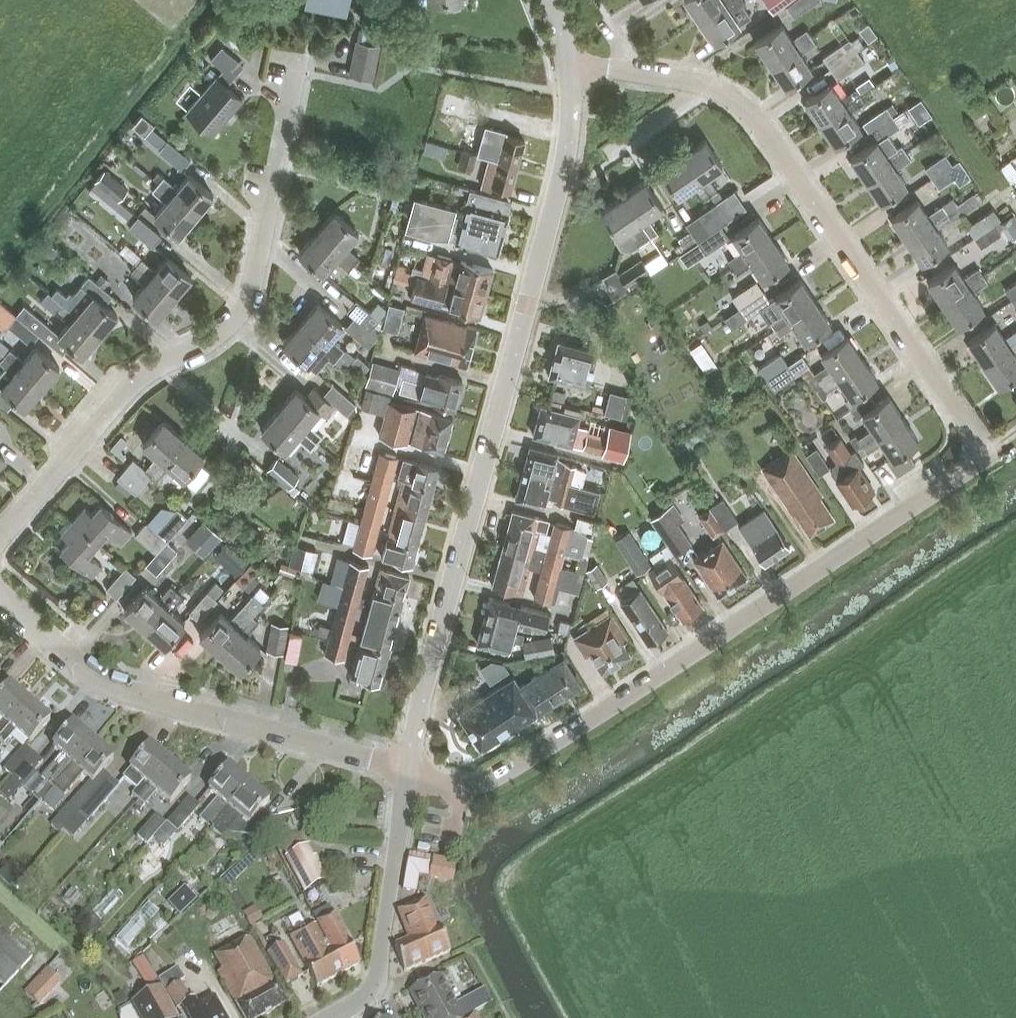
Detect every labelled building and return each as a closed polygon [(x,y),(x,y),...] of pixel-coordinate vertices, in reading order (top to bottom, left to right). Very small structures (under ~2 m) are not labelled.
[(346,8),(347,0),(305,0),(346,8)] [(698,20),(728,0),(685,0),(698,20)] [(743,0),(728,0),(698,20),(713,42),(750,17),(740,2),(743,0)] [(773,15),(785,6),(785,7),(786,7),(797,0),(763,0),(773,15)] [(818,0),(797,0),(786,7),(793,17),(818,0)] [(770,64),(811,37),(806,29),(791,40),(781,25),(755,42),(770,64)] [(800,54),(815,44),(811,37),(770,64),(784,86),(810,68),(800,54)] [(372,79),(379,45),(356,40),(349,75),(372,79)] [(830,69),(857,51),(849,40),(822,58),(830,69)] [(226,85),(243,65),(221,46),(210,59),(222,69),(216,77),(216,76),(186,112),(212,134),(242,99),(226,85)] [(837,80),(864,62),(857,51),(830,69),(837,80)] [(874,85),(869,77),(855,87),(860,94),(874,85)] [(819,123),(860,95),(855,88),(840,98),(830,84),(804,101),(819,123)] [(850,112),(865,102),(860,95),(819,123),(834,145),(860,127),(850,112)] [(458,99),(453,116),(476,122),(481,106),(458,99)] [(899,127),(896,122),(923,104),(920,99),(893,117),(874,129),(881,138),(877,141),(876,140),(850,158),(865,179),(906,152),(901,145),(897,148),(887,135),(899,127)] [(893,117),(891,115),(897,112),(891,104),(886,107),(862,123),(869,133),(874,129),(893,117)] [(181,170),(190,160),(167,140),(166,141),(151,128),(144,136),(159,149),(158,150),(181,170)] [(517,165),(524,141),(505,136),(506,131),(497,128),(496,134),(489,157),(517,165)] [(476,154),(480,137),(467,134),(462,150),(476,154)] [(722,198),(717,191),(706,175),(721,166),(704,140),(682,154),(710,195),(715,203),(727,221),(746,208),(733,190),(722,198)] [(426,141),(423,152),(435,155),(438,144),(426,141)] [(471,170),(476,154),(462,150),(457,167),(471,170)] [(896,169),(911,159),(906,152),(865,179),(880,201),(906,184),(896,169)] [(703,200),(710,195),(682,154),(660,170),(678,195),(693,185),(703,200)] [(931,178),(952,165),(945,154),(925,168),(931,178)] [(999,168),(1015,192),(1015,156),(999,168)] [(510,189),(517,165),(489,157),(483,181),(481,186),(490,189),(492,184),(510,189)] [(938,188),(959,175),(966,170),(959,160),(952,165),(931,178),(938,188)] [(118,200),(127,189),(104,169),(95,180),(118,200)] [(414,186),(418,175),(401,170),(398,181),(414,186)] [(195,215),(212,195),(188,174),(177,188),(163,176),(158,183),(195,215)] [(95,181),(88,190),(125,221),(132,212),(95,181)] [(622,196),(650,237),(657,232),(647,217),(662,207),(644,181),(622,196)] [(178,235),(195,215),(158,183),(152,189),(166,201),(154,215),(178,235)] [(455,209),(413,197),(405,230),(431,237),(446,238),(447,238),(455,240),(454,243),(497,254),(508,211),(497,208),(500,197),(476,191),(473,202),(466,200),(462,217),(454,215),(455,209)] [(983,201),(977,192),(948,212),(954,220),(983,201)] [(629,251),(650,237),(622,196),(600,211),(617,236),(613,239),(620,249),(629,251)] [(906,240),(946,212),(942,205),(927,215),(917,200),(891,218),(906,240)] [(720,226),(727,221),(715,203),(685,224),(690,231),(697,242),(720,226)] [(994,224),(1000,219),(993,209),(967,227),(974,237),(994,224)] [(354,264),(359,258),(346,246),(357,232),(334,212),(316,232),(354,264)] [(937,229),(951,219),(946,212),(906,240),(921,262),(947,244),(937,229)] [(151,247),(161,237),(138,217),(129,227),(151,247)] [(1015,235),(1015,227),(1010,217),(999,224),(1009,239),(1015,235)] [(732,267),(772,239),(758,218),(732,235),(742,250),(727,260),(732,267)] [(1000,234),(994,224),(974,237),(981,248),(1000,234)] [(695,261),(705,254),(728,238),(720,226),(697,242),(687,249),(695,261)] [(687,249),(697,242),(690,231),(675,242),(682,253),(687,249)] [(348,271),(354,264),(316,232),(299,252),(323,273),(335,259),(348,271)] [(38,248),(52,259),(59,250),(45,239),(38,248)] [(761,279),(787,261),(772,239),(732,267),(736,274),(751,264),(761,279)] [(141,257),(132,249),(126,256),(135,264),(141,257)] [(627,286),(647,271),(649,274),(666,262),(661,253),(643,265),(639,260),(619,274),(627,286)] [(492,270),(452,259),(436,255),(430,278),(486,293),(492,270)] [(173,297),(190,277),(167,257),(155,270),(141,259),(136,265),(173,297)] [(942,303),(983,275),(978,268),(963,278),(953,263),(927,281),(942,303)] [(156,317),(173,297),(136,265),(130,272),(144,284),(132,297),(156,317)] [(96,283),(103,275),(94,268),(88,276),(96,283)] [(430,279),(417,275),(396,269),(393,281),(405,285),(406,283),(414,285),(411,298),(439,305),(440,302),(449,304),(448,308),(480,316),(486,293),(430,278),(430,279)] [(972,292),(987,282),(983,275),(942,303),(957,325),(983,307),(972,292)] [(96,283),(88,276),(81,285),(72,295),(69,292),(65,296),(59,290),(54,296),(62,303),(99,335),(116,315),(104,305),(112,296),(96,283)] [(815,302),(800,280),(774,297),(775,298),(770,302),(759,310),(768,323),(769,322),(774,329),(815,302)] [(738,308),(763,292),(756,281),(731,297),(738,308)] [(62,303),(62,304),(36,282),(31,288),(70,321),(58,335),(30,311),(22,320),(62,354),(70,345),(82,355),(99,335),(62,303)] [(1015,297),(1015,282),(1005,290),(1011,300),(1015,297)] [(759,310),(770,302),(763,292),(738,308),(746,319),(759,310)] [(18,312),(0,296),(0,324),(4,327),(18,312)] [(353,317),(377,336),(386,309),(378,302),(369,312),(356,301),(346,311),(354,317),(353,317)] [(804,341),(830,324),(815,302),(774,329),(779,336),(794,326),(804,341)] [(339,356),(344,350),(330,338),(342,325),(317,304),(300,324),(339,356)] [(397,332),(403,308),(389,304),(383,329),(397,332)] [(466,366),(477,328),(424,314),(414,351),(466,366)] [(30,345),(38,335),(15,315),(7,325),(30,345)] [(368,347),(377,336),(353,317),(345,327),(368,347)] [(339,356),(300,324),(283,344),(316,372),(328,358),(333,363),(339,356)] [(1004,338),(994,324),(968,341),(983,363),(1015,340),(1015,330),(1004,338)] [(861,358),(846,336),(820,354),(828,364),(808,378),(816,389),(861,358)] [(1015,351),(1015,340),(983,363),(998,385),(1015,373),(1015,357),(1013,353),(1015,351)] [(0,341),(0,352),(4,356),(42,388),(59,367),(35,347),(24,361),(0,341)] [(587,386),(597,352),(558,341),(548,376),(587,386)] [(767,379),(787,365),(780,353),(759,368),(767,379)] [(357,355),(350,363),(363,374),(369,366),(357,355)] [(698,362),(706,373),(716,365),(709,355),(698,362)] [(42,388),(4,356),(0,361),(0,363),(13,374),(1,388),(24,408),(42,388)] [(863,388),(876,380),(861,358),(816,389),(823,400),(825,398),(827,395),(826,393),(826,392),(840,383),(850,397),(845,401),(851,409),(869,397),(863,388)] [(393,393),(400,370),(372,362),(365,385),(393,393)] [(774,390),(794,375),(787,365),(767,379),(774,390)] [(455,408),(462,381),(438,375),(438,377),(426,373),(419,399),(455,408)] [(418,397),(422,383),(402,378),(399,391),(418,397)] [(346,415),(355,404),(332,384),(323,395),(346,415)] [(316,442),(321,435),(307,424),(319,410),(328,417),(336,407),(313,387),(304,397),(295,390),(278,410),(316,442)] [(373,411),(378,392),(366,388),(360,407),(373,411)] [(717,396),(723,405),(731,400),(725,390),(717,396)] [(620,417),(626,395),(610,391),(604,413),(620,417)] [(862,446),(903,418),(887,396),(875,405),(869,397),(851,409),(857,419),(863,415),(872,428),(857,438),(855,435),(849,438),(857,449),(862,446)] [(406,443),(415,408),(388,401),(379,435),(406,443)] [(580,410),(564,406),(563,411),(541,405),(532,435),(571,445),(579,416),(579,415),(580,410)] [(443,452),(452,418),(420,409),(411,444),(443,452)] [(310,448),(316,442),(278,410),(261,430),(285,450),(297,437),(310,448)] [(915,463),(905,448),(917,440),(903,418),(862,446),(866,453),(881,443),(891,457),(886,461),(896,476),(915,463)] [(151,475),(183,438),(163,421),(142,445),(156,456),(144,470),(133,459),(117,478),(135,494),(151,475)] [(606,437),(602,453),(618,457),(623,459),(630,433),(609,428),(608,427),(609,428),(608,428),(607,432),(606,437)] [(587,432),(582,448),(602,453),(606,437),(587,432)] [(127,442),(121,436),(110,449),(123,460),(126,456),(120,451),(127,442)] [(855,450),(850,453),(839,437),(826,446),(837,462),(832,465),(831,472),(852,505),(874,491),(858,467),(863,463),(855,450)] [(198,461),(203,455),(183,438),(151,475),(157,481),(169,467),(182,479),(195,490),(210,472),(198,461)] [(559,481),(572,485),(572,483),(587,488),(592,470),(564,463),(563,465),(555,463),(557,454),(529,446),(523,468),(551,476),(551,477),(560,479),(559,481)] [(818,475),(829,468),(816,448),(805,455),(818,475)] [(809,534),(833,518),(819,497),(822,495),(791,449),(762,468),(793,515),(795,513),(809,534)] [(390,485),(397,457),(379,452),(371,481),(390,485)] [(289,488),(298,477),(276,458),(267,469),(289,488)] [(397,478),(402,480),(403,479),(433,487),(438,468),(402,458),(397,478)] [(572,485),(559,481),(560,479),(551,477),(551,476),(523,468),(515,499),(543,506),(546,496),(555,499),(554,502),(583,510),(589,490),(572,485)] [(424,522),(433,487),(403,479),(402,480),(394,509),(411,514),(410,519),(424,522)] [(382,514),(390,485),(371,481),(364,509),(382,514)] [(724,530),(737,521),(722,499),(709,508),(724,530)] [(121,543),(131,532),(100,505),(92,514),(84,508),(73,521),(97,542),(107,531),(121,543)] [(692,543),(667,507),(650,519),(674,555),(692,543)] [(167,541),(187,518),(177,508),(156,531),(167,541)] [(379,526),(382,514),(364,509),(361,521),(379,526)] [(417,545),(424,522),(410,519),(411,514),(394,509),(387,537),(417,545)] [(765,565),(789,548),(776,529),(772,524),(773,523),(764,509),(738,526),(748,540),(749,539),(753,545),(752,545),(765,565)] [(588,536),(570,528),(571,526),(554,522),(546,550),(535,548),(539,530),(546,532),(549,520),(512,511),(502,549),(544,560),(543,562),(560,566),(563,554),(582,559),(588,536)] [(600,532),(603,523),(600,522),(577,515),(574,526),(597,532),(597,531),(600,532)] [(361,521),(360,524),(348,520),(342,541),(354,544),(353,549),(371,554),(379,526),(361,521)] [(725,531),(717,520),(701,530),(712,547),(693,560),(717,596),(746,576),(719,535),(725,531)] [(87,554),(97,542),(73,521),(61,534),(69,541),(60,550),(91,578),(101,566),(87,554)] [(222,538),(203,521),(191,535),(209,552),(222,538)] [(155,554),(166,541),(167,541),(146,523),(135,535),(155,554)] [(651,565),(629,531),(614,540),(636,575),(651,565)] [(412,565),(417,545),(387,537),(386,539),(381,557),(386,558),(412,565)] [(166,541),(155,554),(145,565),(156,574),(177,551),(166,541)] [(295,541),(290,561),(314,568),(319,548),(295,541)] [(560,566),(543,562),(544,560),(502,549),(492,586),(522,594),(530,566),(541,569),(534,597),(550,602),(551,598),(554,599),(557,589),(578,595),(584,573),(560,566)] [(241,555),(229,569),(238,577),(250,563),(241,555)] [(361,590),(368,565),(339,557),(333,582),(343,585),(361,590)] [(682,620),(702,606),(669,557),(649,571),(660,587),(663,591),(682,620)] [(243,587),(258,571),(250,564),(235,580),(243,587)] [(608,581),(597,564),(585,571),(596,588),(608,581)] [(647,643),(667,630),(639,589),(633,579),(636,577),(628,566),(612,577),(619,588),(626,598),(620,602),(647,643)] [(116,598),(136,576),(125,567),(106,589),(116,598)] [(404,595),(409,576),(380,569),(374,587),(404,595)] [(217,600),(215,599),(224,589),(216,582),(207,592),(207,591),(189,612),(199,621),(217,600)] [(144,628),(176,591),(170,585),(158,599),(145,587),(124,611),(144,628)] [(360,596),(361,590),(343,585),(339,601),(368,609),(365,619),(366,619),(360,642),(389,650),(404,595),(374,587),(374,588),(371,599),(360,596)] [(171,610),(183,597),(176,591),(144,628),(164,646),(184,622),(171,610)] [(252,616),(264,603),(258,597),(245,610),(233,624),(220,612),(199,635),(219,653),(252,616)] [(483,620),(514,628),(520,606),(509,603),(489,598),(483,620)] [(354,616),(365,619),(368,609),(339,601),(332,625),(351,630),(354,616)] [(544,630),(548,614),(521,606),(516,623),(544,630)] [(601,673),(630,654),(623,643),(627,640),(611,615),(574,638),(585,656),(589,653),(601,673)] [(258,622),(252,616),(219,653),(239,670),(260,647),(246,635),(258,622)] [(513,631),(514,628),(483,620),(476,643),(497,648),(509,651),(508,656),(524,653),(522,641),(537,638),(536,635),(517,638),(518,633),(513,631)] [(288,626),(271,622),(266,651),(283,655),(288,626)] [(343,658),(351,630),(332,625),(324,653),(343,658)] [(299,657),(305,630),(292,627),(286,655),(299,657)] [(537,638),(522,641),(524,653),(525,658),(554,653),(551,636),(537,638)] [(380,684),(389,650),(360,642),(350,676),(380,684)] [(537,714),(580,686),(563,659),(519,687),(537,714)] [(537,714),(519,687),(513,678),(458,713),(481,750),(537,714)] [(30,702),(10,685),(0,696),(0,718),(3,720),(0,724),(0,737),(30,702)] [(50,720),(30,702),(0,737),(0,742),(4,745),(16,732),(29,743),(50,720)] [(73,724),(53,747),(62,755),(41,779),(52,789),(55,785),(54,785),(60,778),(93,741),(73,724)] [(113,758),(93,741),(60,778),(54,785),(55,785),(52,789),(42,800),(54,811),(65,799),(63,797),(83,774),(90,780),(86,784),(96,793),(110,777),(102,771),(113,758)] [(138,800),(170,763),(150,745),(129,769),(130,769),(123,778),(136,789),(131,794),(138,800)] [(12,777),(33,753),(24,746),(3,770),(12,777)] [(21,786),(43,761),(33,753),(12,777),(21,786)] [(169,803),(190,780),(170,763),(138,800),(144,805),(156,792),(169,803)] [(210,828),(248,784),(229,766),(208,790),(217,798),(199,819),(210,828)] [(87,822),(119,785),(110,777),(96,793),(77,814),(87,822)] [(77,814),(96,793),(86,784),(51,825),(60,834),(77,814)] [(240,835),(243,831),(254,841),(272,819),(262,810),(269,801),(248,784),(210,828),(222,838),(227,832),(231,834),(240,835)] [(177,832),(199,806),(188,797),(167,823),(177,832)] [(332,831),(343,833),(345,814),(335,812),(332,831)] [(146,845),(165,823),(155,815),(136,837),(146,845)] [(314,857),(307,845),(284,857),(304,893),(329,880),(316,855),(314,857)] [(430,875),(433,856),(412,852),(409,852),(408,854),(403,884),(417,887),(420,873),(430,875)] [(454,879),(457,861),(433,856),(430,875),(454,879)] [(20,878),(6,866),(0,873),(0,879),(11,888),(20,878)] [(167,889),(162,884),(146,901),(156,910),(168,897),(167,889)] [(167,903),(179,916),(196,901),(184,887),(167,903)] [(81,896),(71,888),(64,898),(73,906),(81,896)] [(404,971),(450,951),(439,926),(438,926),(425,898),(398,911),(409,939),(394,946),(404,971)] [(57,916),(63,909),(51,899),(45,906),(57,916)] [(250,927),(263,919),(255,905),(242,913),(250,927)] [(360,963),(333,914),(329,905),(312,914),(316,923),(326,940),(343,972),(360,963)] [(288,1003),(276,981),(274,982),(249,937),(247,938),(231,913),(209,926),(224,951),(214,956),(222,970),(217,973),(243,1017),(261,1017),(288,1003)] [(97,923),(89,916),(83,923),(91,930),(97,923)] [(343,972),(326,940),(325,941),(315,923),(290,938),(317,986),(343,972)] [(32,957),(0,927),(0,991),(32,957)] [(113,938),(104,930),(99,938),(107,945),(113,938)] [(286,986),(302,977),(283,945),(266,954),(280,976),(286,986)] [(142,957),(132,964),(140,977),(151,970),(142,957)] [(179,983),(184,979),(177,968),(158,980),(177,1009),(182,1006),(189,1017),(225,1017),(213,996),(197,1005),(191,995),(188,997),(179,983)] [(475,1013),(491,1004),(484,989),(455,1004),(441,976),(409,992),(423,1017),(466,1017),(475,1013)] [(36,979),(24,992),(39,1006),(51,993),(36,979)] [(159,986),(132,1001),(141,1017),(178,1017),(159,986)]
